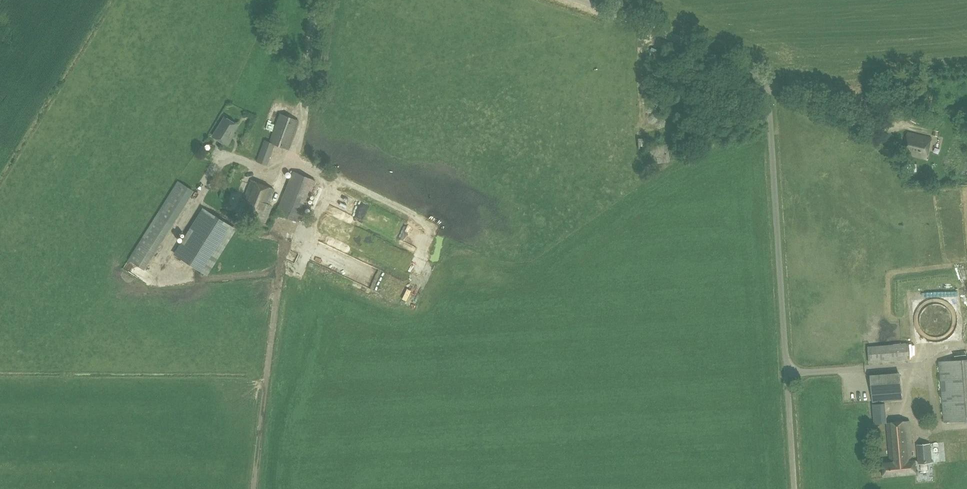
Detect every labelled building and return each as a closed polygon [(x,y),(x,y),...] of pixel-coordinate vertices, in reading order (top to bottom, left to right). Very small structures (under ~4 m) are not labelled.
[(897,96),(901,80),(892,78),(888,94),(897,96)] [(288,149),(299,120),(280,113),(269,142),(264,140),(256,161),(267,165),(274,144),(288,149)] [(237,125),(225,117),(213,136),(227,145),(231,137),(230,137),(237,125)] [(927,158),(931,138),(908,132),(903,153),(927,158)] [(298,222),(315,180),(293,171),(276,213),(298,222)] [(268,204),(274,189),(251,179),(243,199),(242,199),(237,211),(265,222),(272,205),(268,204)] [(145,269),(194,191),(178,180),(128,259),(129,260),(125,266),(131,268),(134,263),(145,269)] [(233,208),(235,201),(229,198),(226,206),(233,208)] [(204,276),(229,235),(200,217),(174,258),(204,276)] [(408,304),(412,294),(407,292),(403,302),(408,304)] [(870,362),(910,358),(909,343),(868,346),(870,362)] [(940,361),(945,421),(966,420),(966,359),(940,361)] [(873,400),(903,398),(901,372),(871,374),(873,400)] [(916,472),(915,460),(913,460),(910,420),(886,422),(890,462),(883,462),(884,475),(916,472)] [(932,462),(930,443),(917,444),(919,463),(932,462)]
